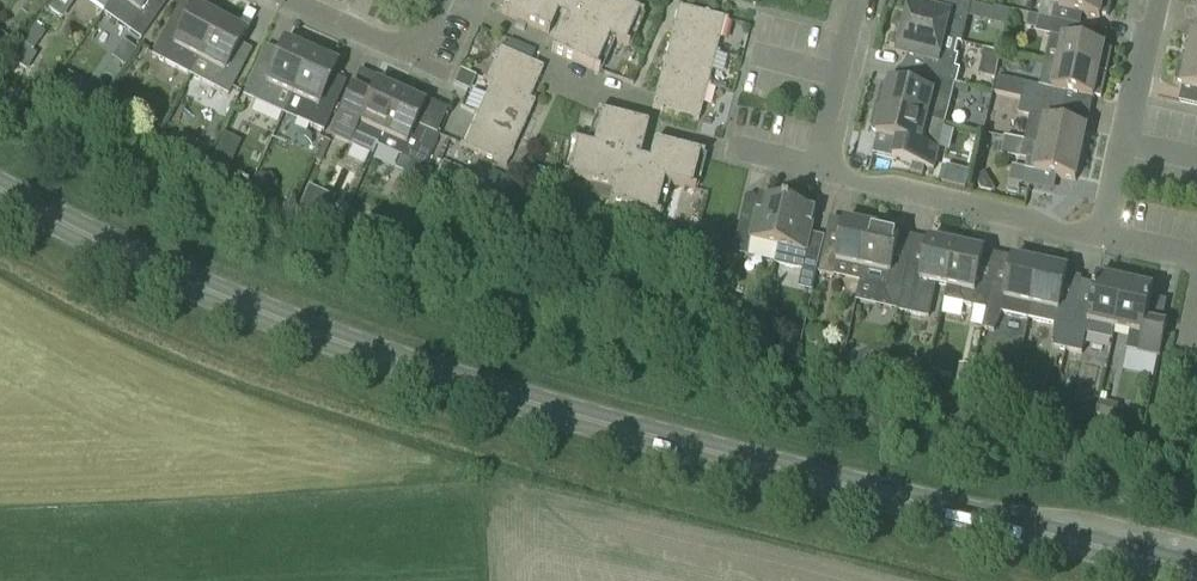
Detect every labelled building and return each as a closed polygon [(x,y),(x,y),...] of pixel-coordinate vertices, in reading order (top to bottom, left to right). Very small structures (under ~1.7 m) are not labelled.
[(104,12),(112,0),(87,0),(104,12)] [(128,5),(124,28),(140,40),(158,16),(145,7),(150,0),(120,0),(128,5)] [(501,13),(558,38),(552,51),(599,72),(613,41),(629,48),(643,15),(609,0),(507,0),(501,13)] [(964,1),(961,0),(940,0),(938,11),(909,4),(903,30),(959,43),(958,44),(962,45),(972,3),(964,1)] [(1058,9),(1099,19),(1100,17),(1108,17),(1112,0),(1060,0),(1058,9)] [(1052,22),(1056,5),(1043,2),(1039,19),(1052,22)] [(670,41),(720,54),(728,19),(679,7),(670,41)] [(190,77),(199,59),(219,21),(194,8),(180,34),(167,27),(151,56),(190,77)] [(1099,74),(1099,72),(1107,74),(1112,51),(1104,49),(1104,48),(1075,41),(1077,27),(1052,22),(1039,19),(1036,33),(1051,36),(1048,48),(1057,50),(1054,63),(1045,61),(1045,64),(1098,75),(1099,74)] [(245,34),(219,21),(199,59),(190,77),(228,97),(243,68),(230,61),(245,34)] [(1194,35),(1188,61),(1196,63),(1196,24),(1194,35)] [(33,37),(41,49),(57,38),(49,27),(33,37)] [(956,56),(958,44),(959,43),(903,30),(897,55),(929,63),(925,79),(954,87),(955,85),(957,86),(961,70),(956,69),(959,57),(956,56)] [(8,58),(18,45),(0,32),(0,52),(8,58)] [(711,87),(720,54),(670,41),(662,74),(711,87)] [(283,115),(292,96),(310,54),(284,43),(272,70),(258,64),(243,97),(283,115)] [(530,100),(544,68),(500,49),(486,82),(488,83),(491,84),(492,83),(530,100)] [(337,66),(310,54),(292,96),(283,115),(323,133),(338,100),(325,94),(337,66)] [(1188,61),(1188,64),(1181,64),(1177,81),(1183,84),(1183,87),(1196,90),(1196,63),(1188,61)] [(1093,100),(1094,97),(1103,99),(1108,76),(1099,74),(1098,75),(1045,64),(1039,88),(1025,85),(1021,101),(1062,110),(1065,94),(1093,100)] [(702,121),(711,87),(662,74),(653,108),(702,121)] [(954,87),(925,79),(923,79),(920,91),(890,84),(889,85),(885,84),(881,86),(876,110),(944,127),(954,87)] [(536,102),(530,100),(492,83),(491,84),(488,83),(475,114),(521,134),(536,102)] [(373,155),(376,147),(400,95),(376,84),(369,99),(351,90),(331,136),(373,155)] [(400,95),(376,147),(400,158),(395,170),(405,175),(399,187),(421,197),(432,172),(424,169),(440,135),(416,124),(424,106),(400,95)] [(1059,123),(1062,110),(1021,101),(1018,115),(1030,118),(1025,142),(1024,144),(1081,156),(1087,129),(1059,123)] [(938,152),(944,127),(927,122),(876,110),(871,129),(873,133),(878,134),(877,137),(898,142),(894,161),(934,170),(938,152)] [(640,160),(645,141),(648,126),(598,113),(589,147),(573,142),(564,177),(613,190),(609,204),(660,217),(669,184),(695,191),(704,156),(653,143),(648,163),(640,160)] [(507,166),(521,134),(475,114),(460,145),(507,166)] [(1001,156),(1035,164),(1034,172),(1075,181),(1081,156),(1024,144),(1025,142),(1005,138),(1001,156)] [(448,181),(454,165),(442,160),(435,175),(448,181)] [(910,174),(922,177),(924,168),(912,165),(910,174)] [(965,187),(969,171),(946,165),(942,182),(965,187)] [(1019,190),(1020,185),(1022,185),(1025,170),(1012,167),(1009,182),(1008,188),(1019,190)] [(515,182),(490,171),(478,197),(505,209),(506,205),(505,205),(512,188),(515,182)] [(775,263),(779,247),(790,200),(779,198),(778,201),(762,198),(757,220),(742,216),(733,253),(748,257),(775,263)] [(802,270),(818,273),(824,245),(826,238),(812,235),(818,211),(802,207),(803,204),(790,200),(779,247),(775,263),(802,270)] [(846,221),(840,248),(824,245),(818,273),(834,277),(837,262),(864,268),(875,220),(856,216),(851,218),(850,222),(846,221)] [(898,311),(909,264),(895,261),(901,233),(895,232),(896,228),(893,224),(875,220),(860,282),(886,288),(885,293),(892,310),(898,311)] [(987,310),(993,282),(979,279),(985,252),(982,251),(982,243),(962,239),(958,246),(957,246),(948,287),(947,286),(944,301),(987,310)] [(948,287),(957,246),(931,240),(924,268),(909,264),(898,311),(929,318),(936,284),(947,286),(948,287)] [(1029,320),(1041,264),(1040,264),(1038,257),(1020,253),(1015,259),(1015,258),(1008,286),(993,282),(987,310),(983,329),(995,332),(1003,315),(1029,320)] [(1066,351),(1075,308),(1077,301),(1063,298),(1069,271),(1066,270),(1064,263),(1047,259),(1042,264),(1041,264),(1029,320),(1055,325),(1055,348),(1066,351)] [(1115,328),(1127,276),(1106,271),(1101,274),(1100,277),(1098,277),(1091,311),(1075,308),(1066,351),(1082,354),(1087,335),(1113,340),(1116,328),(1115,328)] [(1115,328),(1116,328),(1130,332),(1126,351),(1160,358),(1166,326),(1147,322),(1155,289),(1151,289),(1151,285),(1149,281),(1127,276),(1115,328)] [(884,373),(885,366),(890,350),(879,348),(859,354),(857,367),(884,373)] [(927,381),(929,376),(931,367),(911,363),(908,377),(927,381)]
